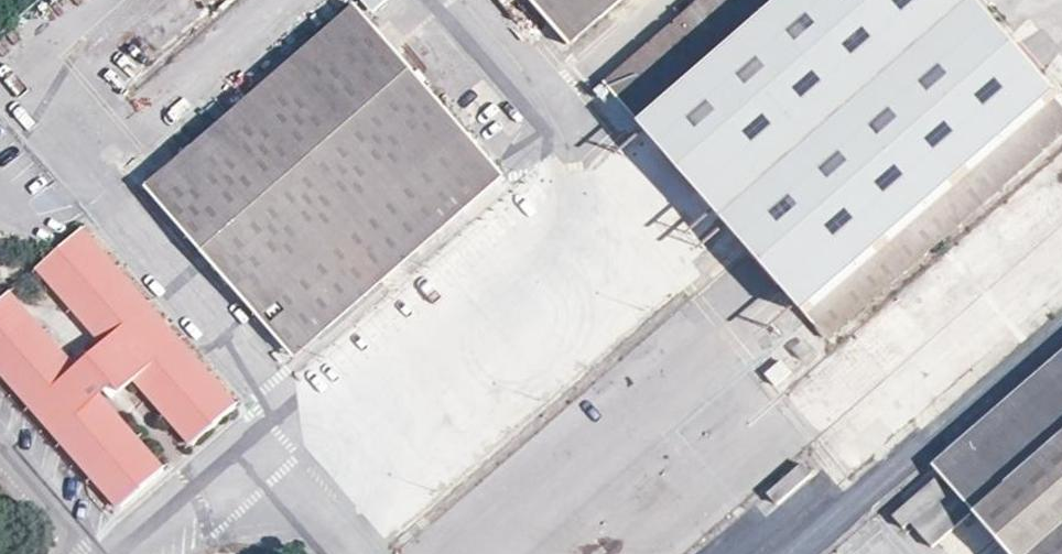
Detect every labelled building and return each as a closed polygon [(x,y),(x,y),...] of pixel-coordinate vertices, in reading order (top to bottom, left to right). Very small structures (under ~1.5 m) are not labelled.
[(222,4),(221,0),(198,0),(201,10),(222,4)] [(572,45),(623,0),(533,0),(572,45)] [(972,0),(787,0),(718,61),(681,21),(607,86),(643,127),(735,233),(807,314),(978,165),(1000,189),(1061,135),(1061,102),(993,24),(972,0)] [(787,0),(706,0),(681,21),(718,61),(787,0)] [(325,260),(361,301),(506,176),(356,7),(148,188),(201,249),(278,338),(302,319),(283,296),(325,260)] [(828,339),(1000,189),(978,165),(807,314),(828,339)] [(137,381),(192,445),(237,406),(84,231),(40,270),(104,342),(76,368),(11,294),(0,304),(0,371),(19,393),(119,508),(165,469),(100,396),(114,384),(129,371),(137,381)] [(296,358),(361,301),(325,260),(283,296),(302,319),(278,338),(296,358)] [(1020,397),(939,467),(1017,553),(1061,553),(1061,361),(1020,397)] [(122,394),(137,381),(129,371),(114,384),(122,394)] [(782,500),(810,473),(801,463),(772,490),(782,500)] [(896,514),(931,549),(969,511),(935,476),(896,514)]
